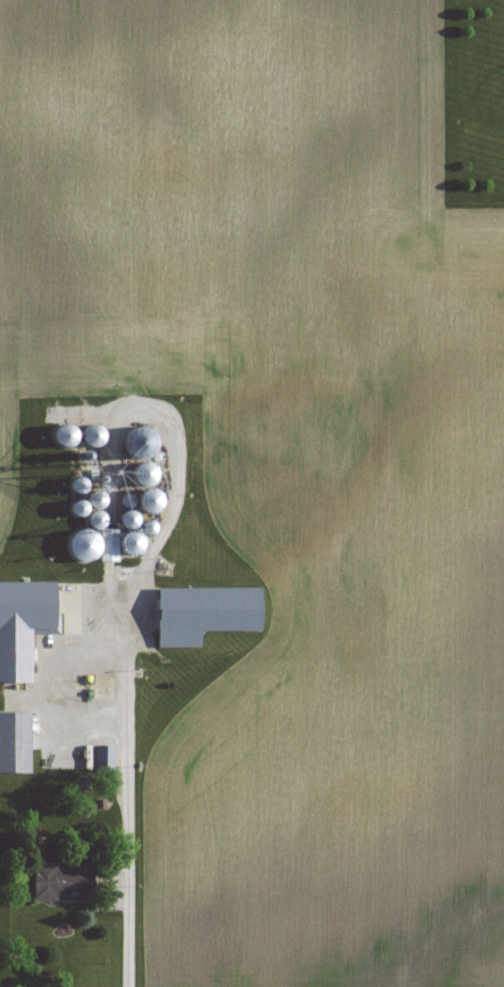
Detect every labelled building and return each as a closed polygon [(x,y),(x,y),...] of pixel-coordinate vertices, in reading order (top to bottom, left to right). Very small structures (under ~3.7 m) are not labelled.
[(78,431),(63,422),(54,438),(69,447),(78,431)] [(92,447),(106,436),(95,422),(81,434),(92,447)] [(151,455),(147,426),(126,429),(131,458),(151,455)] [(149,488),(157,469),(140,462),(132,481),(149,488)] [(72,488),(80,492),(86,482),(78,477),(72,488)] [(155,514),(164,495),(147,487),(138,507),(155,514)] [(97,510),(108,500),(99,490),(88,500),(97,510)] [(58,631),(58,581),(0,581),(0,631),(58,631)] [(159,587),(159,647),(201,647),(201,630),(262,630),(262,587),(159,587)] [(31,711),(0,711),(0,774),(31,774),(31,711)] [(59,870),(59,864),(34,864),(35,898),(95,897),(94,870),(59,870)]
